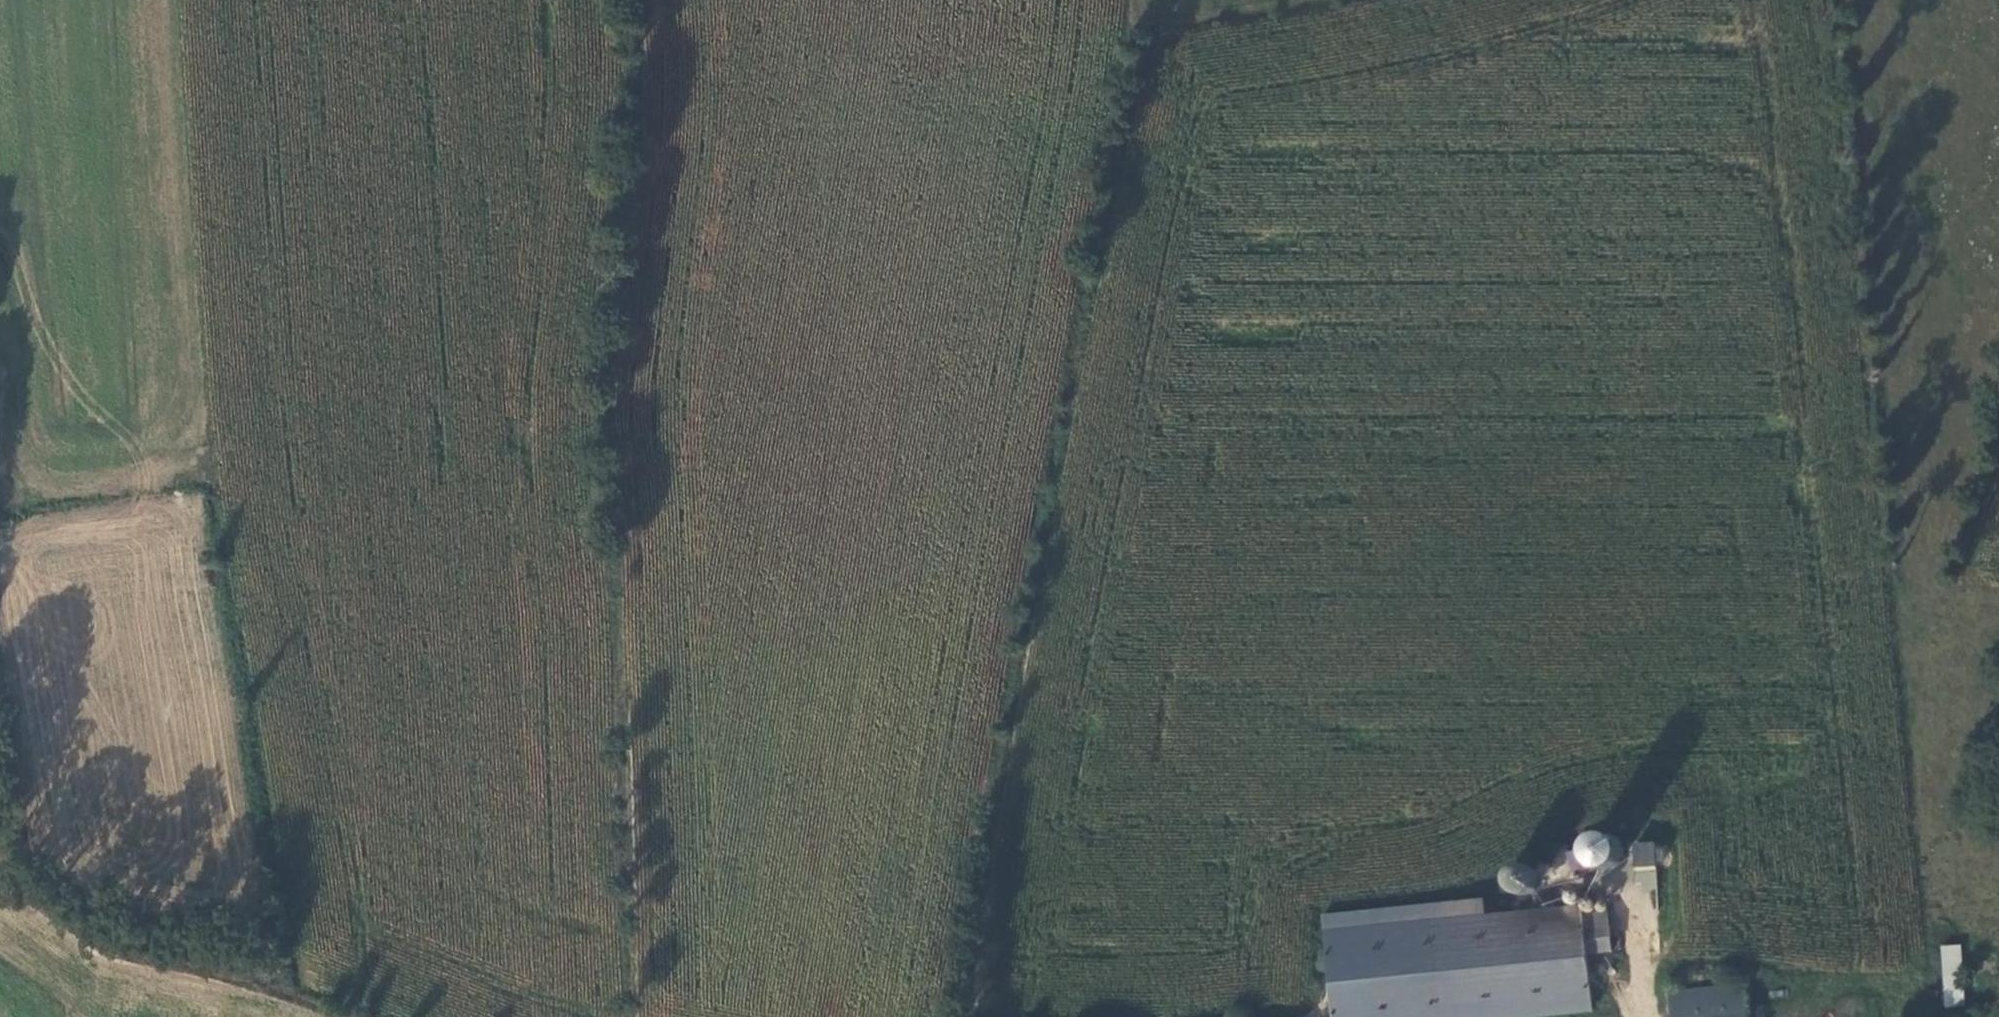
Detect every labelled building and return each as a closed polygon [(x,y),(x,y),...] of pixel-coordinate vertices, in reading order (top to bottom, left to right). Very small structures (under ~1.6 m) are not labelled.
[(1605,823),(1599,822),(1594,824),(1589,827),(1586,831),(1585,833),(1584,839),(1585,845),(1587,849),(1588,850),(1590,852),(1593,854),(1599,856),(1604,855),(1610,853),(1614,850),(1617,845),(1618,839),(1617,834),(1614,829),(1610,825),(1605,823)] [(1564,839),(1573,864),(1593,854),(1590,852),(1588,850),(1587,849),(1585,845),(1584,839),(1585,833),(1586,831),(1564,839)] [(1636,888),(1658,885),(1653,840),(1631,843),(1636,888)] [(1523,850),(1517,849),(1512,850),(1507,854),(1503,858),(1502,864),(1503,870),(1506,875),(1510,879),(1516,881),(1522,880),(1527,878),(1531,874),(1534,868),(1534,863),(1532,857),(1528,852),(1523,850)] [(1481,902),(1479,885),(1318,901),(1320,918),(1481,902)] [(1607,937),(1604,899),(1579,901),(1578,892),(1481,902),(1320,918),(1330,1016),(1393,1016),(1588,997),(1582,940),(1607,937)] [(1965,990),(1962,930),(1944,931),(1946,991),(1965,990)] [(1682,1016),(1762,1016),(1757,964),(1680,971),(1682,1016)]
